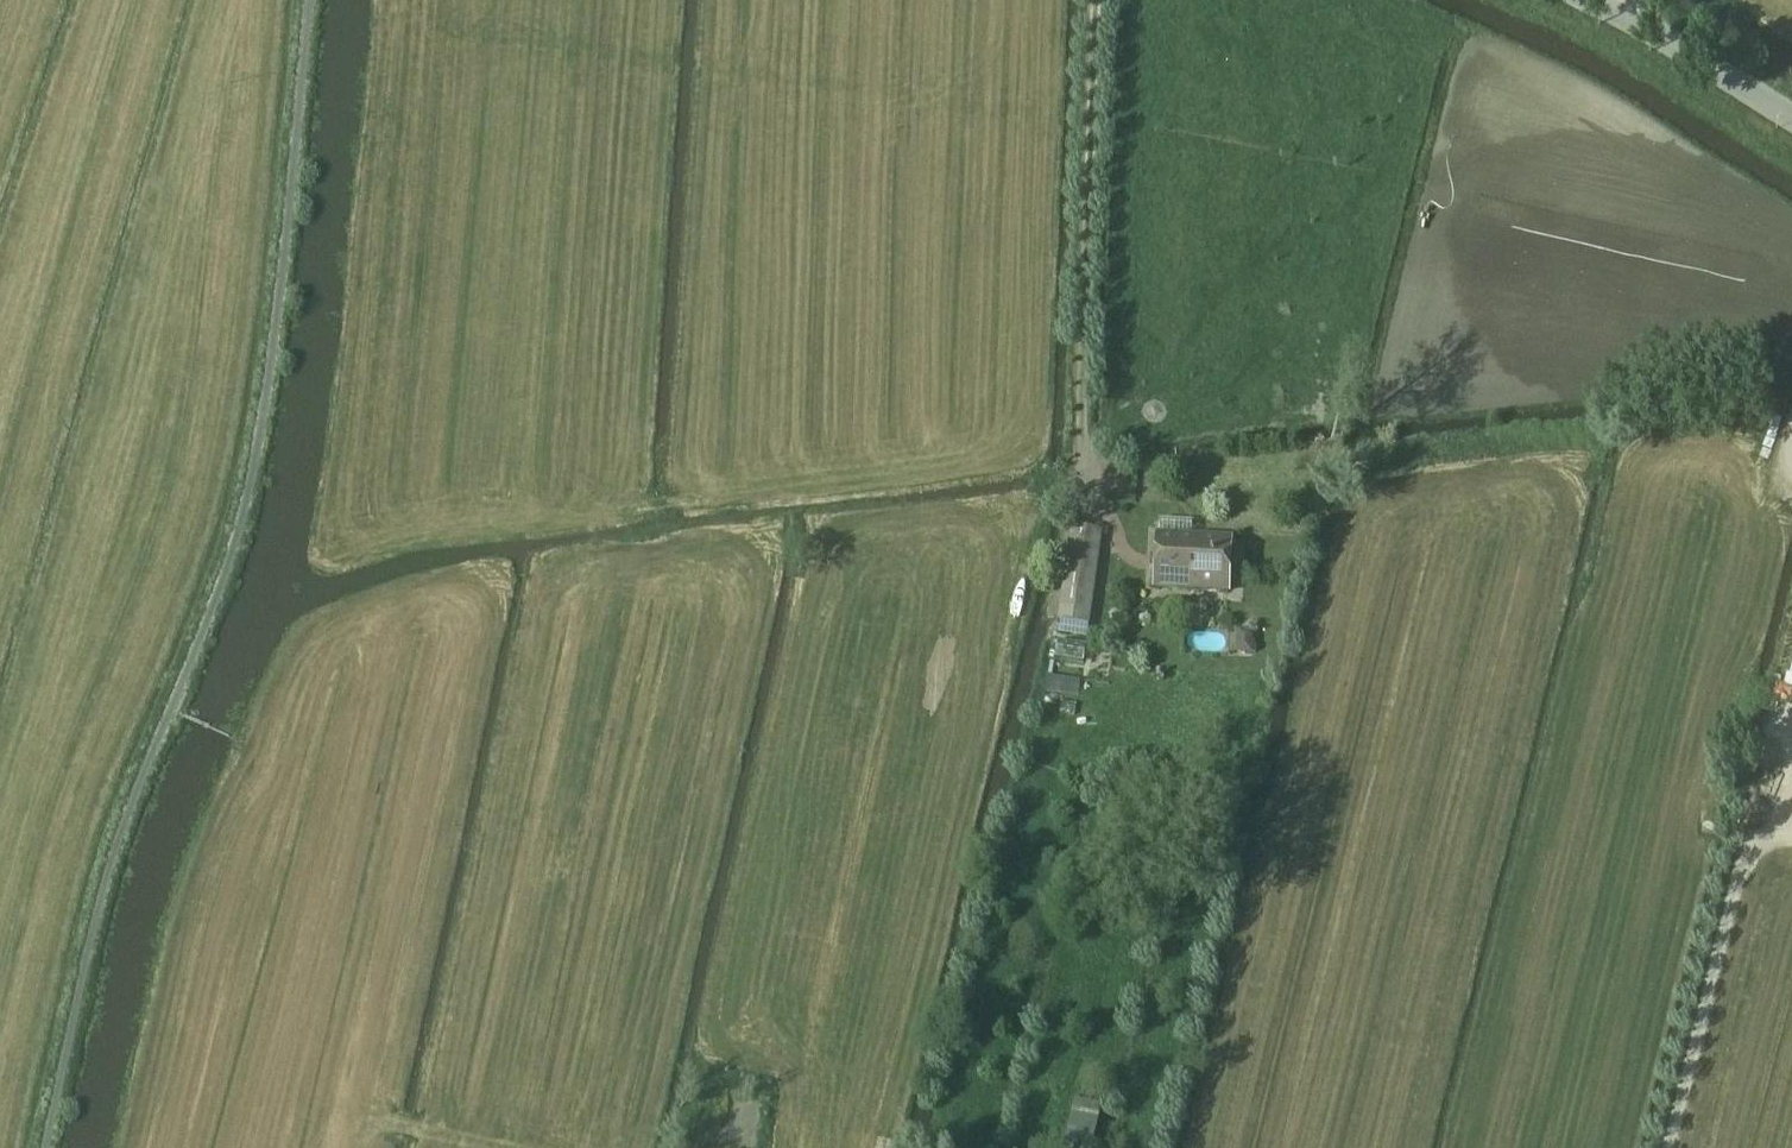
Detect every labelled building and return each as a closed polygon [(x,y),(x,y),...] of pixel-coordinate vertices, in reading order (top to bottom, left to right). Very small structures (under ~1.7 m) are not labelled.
[(1070,527),(1057,622),(1089,626),(1102,531),(1070,527)] [(1228,591),(1231,541),(1157,537),(1155,587),(1228,591)] [(1085,1100),(1075,1140),(1093,1145),(1104,1105),(1085,1100)]
